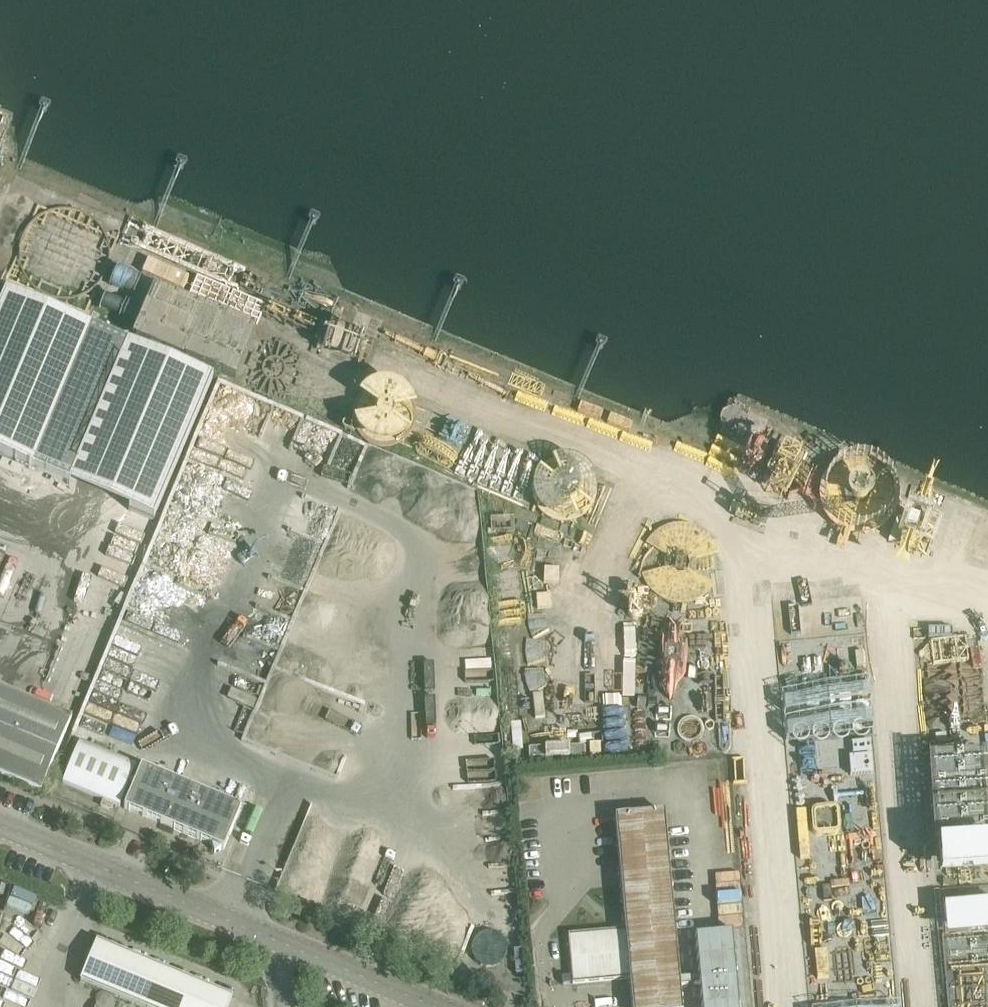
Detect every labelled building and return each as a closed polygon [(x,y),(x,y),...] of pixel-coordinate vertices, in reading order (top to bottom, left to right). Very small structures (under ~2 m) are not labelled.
[(154,523),(213,383),(7,296),(0,312),(0,458),(154,523)] [(0,469),(0,472),(22,481),(26,471),(3,462),(0,469)] [(776,642),(809,1006),(900,1006),(866,634),(863,634),(863,635),(779,643),(778,642),(776,642)] [(41,794),(72,720),(0,689),(0,777),(41,794)] [(529,748),(546,748),(547,755),(581,754),(580,715),(528,717),(529,748)] [(124,812),(223,853),(241,812),(141,770),(124,812)] [(568,936),(572,985),(629,980),(632,1006),(682,1006),(680,987),(700,985),(702,1006),(738,1006),(732,934),(695,937),(699,977),(679,979),(664,815),(664,814),(614,819),(625,931),(568,936)] [(939,845),(940,878),(987,877),(987,844),(939,845)] [(987,934),(987,901),(944,907),(948,939),(987,934)] [(134,1006),(229,1006),(232,1000),(96,944),(80,984),(134,1006)]
